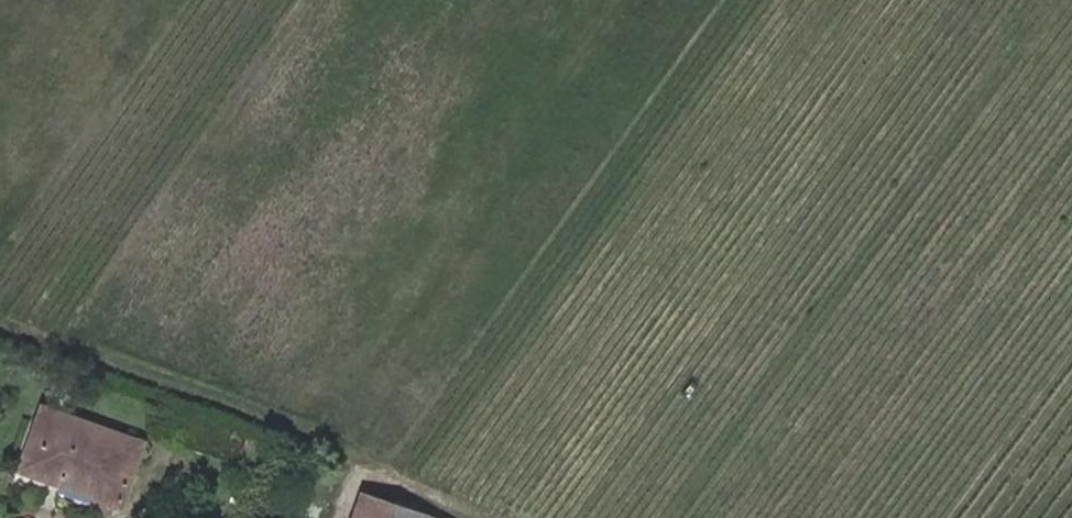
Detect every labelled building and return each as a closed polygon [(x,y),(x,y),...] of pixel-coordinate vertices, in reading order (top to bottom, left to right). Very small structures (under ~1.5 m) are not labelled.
[(93,498),(122,507),(142,447),(143,443),(42,408),(20,471),(57,484),(61,471),(98,484),(93,498)] [(57,484),(93,498),(98,484),(61,471),(57,484)] [(363,492),(355,517),(392,517),(396,504),(363,492)] [(396,504),(392,517),(437,517),(396,504)]
